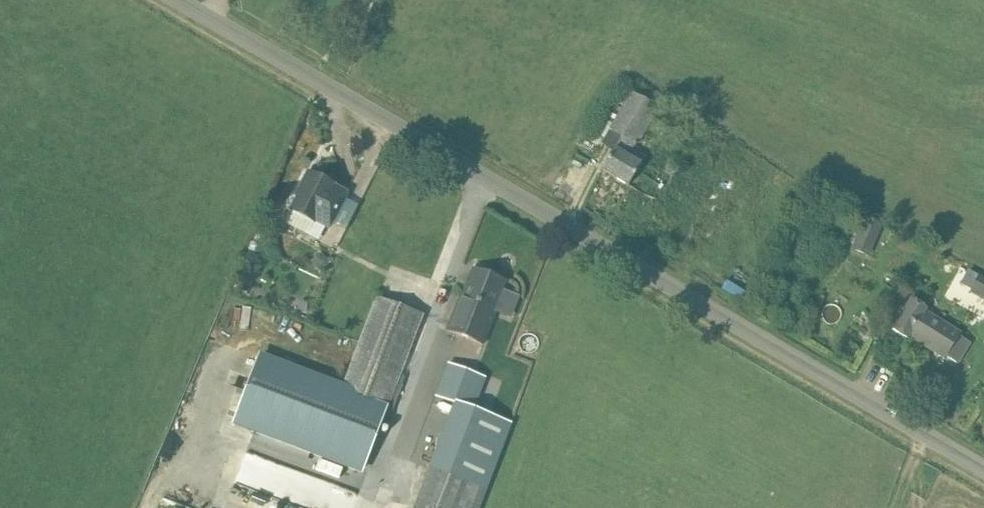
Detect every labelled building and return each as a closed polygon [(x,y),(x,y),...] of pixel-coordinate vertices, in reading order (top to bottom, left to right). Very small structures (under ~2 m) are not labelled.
[(621,137),(614,149),(602,170),(629,186),(641,165),(628,157),(635,146),(637,147),(660,108),(632,91),(609,130),(621,137)] [(333,189),(334,187),(311,175),(291,212),(314,224),(315,222),(329,229),(347,196),(333,189)] [(882,222),(865,215),(851,247),(869,254),(882,222)] [(313,259),(321,268),(331,260),(322,250),(313,259)] [(506,282),(473,269),(462,296),(461,295),(447,329),(483,344),(497,309),(495,308),(506,282)] [(980,272),(970,290),(983,298),(983,275),(980,272)] [(398,383),(424,315),(377,296),(342,387),(260,356),(235,421),(362,469),(379,425),(387,429),(404,386),(398,383)] [(893,329),(908,339),(909,337),(945,360),(947,357),(958,364),(971,344),(960,337),(962,333),(927,310),(927,309),(911,299),(893,329)] [(472,460),(495,468),(512,423),(477,410),(474,409),(485,379),(446,364),(434,395),(454,404),(438,447),(439,447),(472,460)] [(439,447),(431,468),(487,489),(495,468),(472,460),(439,447)] [(304,457),(285,454),(283,468),(312,472),(314,456),(305,455),(304,457)] [(431,468),(416,507),(480,507),(487,489),(431,468)]
